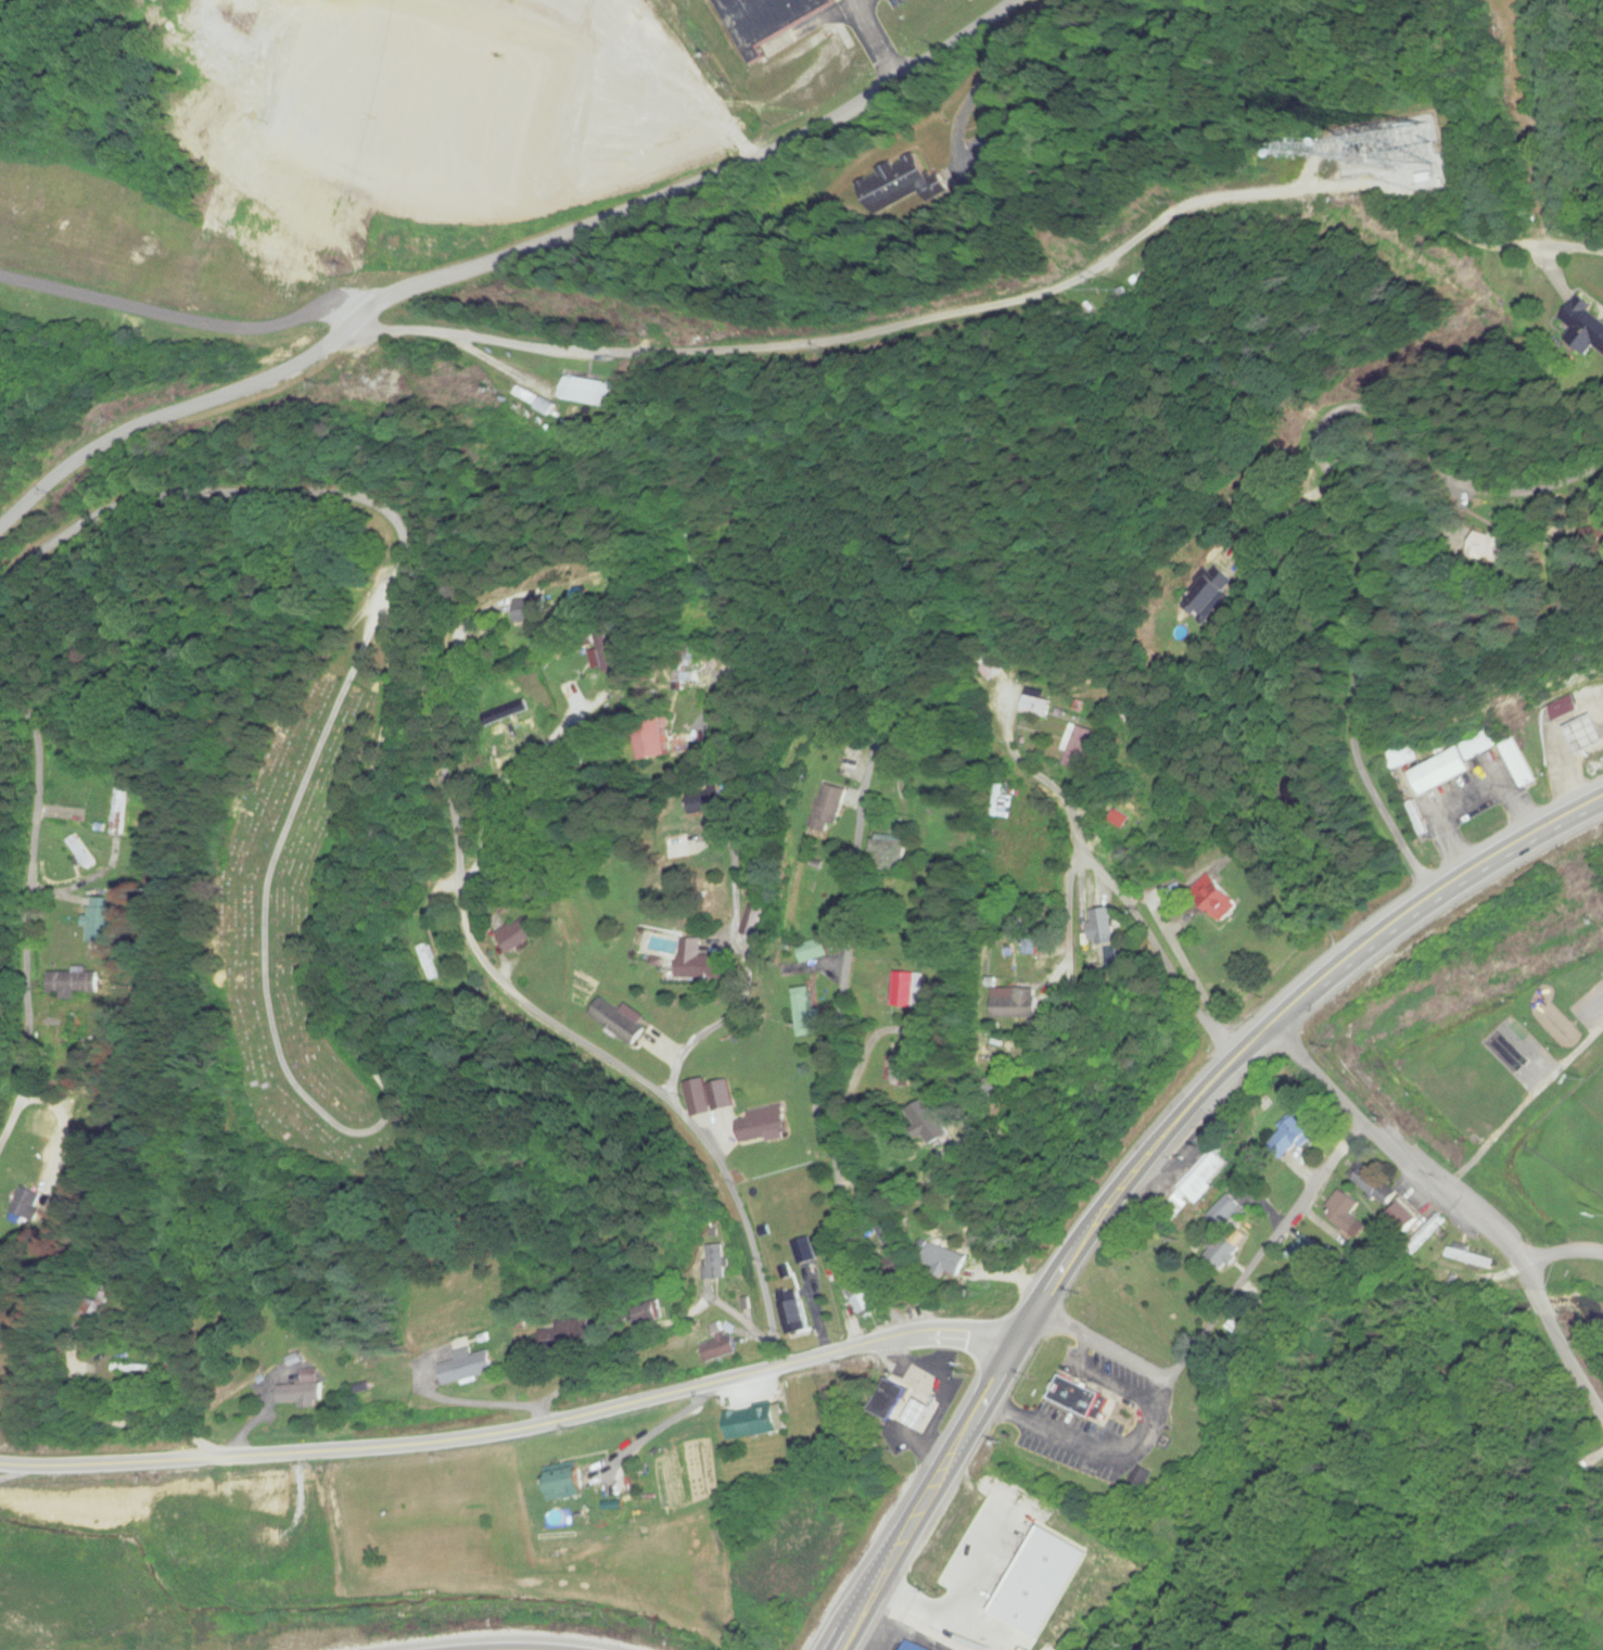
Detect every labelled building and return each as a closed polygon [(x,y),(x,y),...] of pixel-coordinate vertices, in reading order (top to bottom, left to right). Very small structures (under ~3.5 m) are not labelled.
[(749,67),(764,59),(760,51),(762,46),(787,33),(800,38),(842,16),(834,0),(714,0),(749,67)] [(1350,148),(1351,165),(1369,164),(1368,147),(1350,148)] [(873,218),(946,187),(941,175),(929,180),(917,154),(857,180),(873,218)] [(1580,303),(1565,327),(1602,351),(1602,318),(1580,303)] [(610,409),(614,385),(566,378),(563,402),(610,409)] [(1516,571),(1524,546),(1479,532),(1471,556),(1516,571)] [(1207,621),(1230,592),(1205,573),(1183,603),(1207,621)] [(517,625),(548,624),(547,599),(516,600),(517,625)] [(689,625),(708,631),(710,625),(691,619),(689,625)] [(614,667),(603,634),(584,641),(596,674),(614,667)] [(971,656),(990,682),(1003,672),(984,646),(971,656)] [(1026,691),(1021,713),(1046,719),(1050,701),(1040,698),(1041,695),(1026,691)] [(1602,748),(1602,734),(1595,715),(1549,735),(1558,755),(1574,748),(1578,759),(1602,748)] [(676,756),(666,718),(634,726),(644,763),(676,756)] [(1083,773),(1095,731),(1070,724),(1059,766),(1083,773)] [(1500,745),(1521,790),(1536,783),(1513,733),(1499,739),(1493,725),(1458,741),(1462,749),(1410,773),(1421,798),(1473,774),(1467,761),(1500,745)] [(1387,751),(1393,769),(1417,762),(1412,743),(1387,751)] [(806,831),(830,838),(845,789),(821,782),(806,831)] [(726,814),(724,794),(693,796),(694,816),(726,814)] [(877,876),(902,876),(902,837),(877,837),(877,876)] [(1190,891),(1223,923),(1241,905),(1208,873),(1190,891)] [(89,942),(112,942),(112,898),(89,898),(89,942)] [(760,938),(769,911),(751,905),(742,933),(760,938)] [(509,955),(538,934),(525,916),(496,937),(509,955)] [(795,946),(801,965),(827,956),(821,938),(795,946)] [(729,955),(701,955),(701,939),(679,939),(679,981),(728,982),(729,955)] [(49,969),(50,995),(97,994),(96,968),(49,969)] [(894,1007),(921,1007),(921,973),(894,973),(894,1007)] [(812,1036),(810,988),(795,989),(797,1037),(812,1036)] [(1040,1019),(1040,988),(993,988),(993,1019),(1040,1019)] [(602,995),(589,1016),(637,1046),(650,1025),(602,995)] [(911,1057),(892,1057),(892,1087),(911,1087),(911,1057)] [(734,1106),(729,1082),(709,1086),(714,1110),(734,1106)] [(928,1147),(949,1136),(929,1100),(908,1111),(928,1147)] [(736,1118),(744,1146),(790,1133),(783,1106),(736,1118)] [(1276,1147),(1302,1153),(1307,1132),(1280,1126),(1276,1147)] [(1231,1164),(1214,1150),(1170,1200),(1183,1211),(1194,1199),(1198,1202),(1231,1164)] [(1238,1163),(1250,1174),(1261,1162),(1250,1151),(1238,1163)] [(1359,1170),(1352,1180),(1388,1207),(1395,1197),(1359,1170)] [(33,1223),(43,1196),(21,1188),(11,1215),(33,1223)] [(1353,1213),(1359,1208),(1347,1191),(1325,1207),(1347,1236),(1362,1225),(1353,1213)] [(1413,1211),(1403,1203),(1391,1217),(1401,1225),(1413,1211)] [(1408,1247),(1413,1253),(1443,1223),(1437,1218),(1408,1247)] [(888,1261),(884,1262),(892,1282),(911,1274),(890,1223),(875,1229),(888,1261)] [(1318,1247),(1306,1235),(1286,1256),(1306,1276),(1320,1261),(1312,1253),(1318,1247)] [(799,1266),(817,1260),(808,1236),(790,1243),(799,1266)] [(959,1279),(968,1257),(929,1242),(921,1265),(959,1279)] [(727,1280),(727,1244),(701,1245),(701,1281),(727,1280)] [(1447,1257),(1493,1270),(1495,1261),(1450,1248),(1447,1257)] [(875,1309),(862,1283),(845,1291),(859,1318),(875,1309)] [(86,1297),(78,1314),(96,1323),(112,1287),(104,1284),(96,1301),(86,1297)] [(776,1295),(787,1336),(807,1330),(797,1289),(776,1295)] [(590,1320),(554,1320),(554,1330),(543,1330),(543,1347),(590,1347),(590,1320)] [(739,1354),(730,1321),(712,1326),(716,1341),(698,1345),(703,1363),(739,1354)] [(495,1372),(488,1350),(438,1364),(444,1387),(495,1372)] [(321,1380),(315,1381),(314,1370),(304,1370),(305,1385),(281,1386),(282,1407),(322,1405),(321,1380)] [(922,1431),(934,1406),(907,1393),(911,1385),(889,1374),(871,1411),(893,1422),(895,1418),(922,1431)] [(1099,1422),(1111,1397),(1060,1375),(1049,1401),(1099,1422)] [(731,1441),(783,1431),(778,1402),(725,1413),(731,1441)] [(551,1503),(583,1496),(576,1463),(544,1470),(551,1503)] [(944,1574),(1013,1609),(1018,1597),(1029,1603),(1058,1544),(994,1512),(971,1559),(955,1552),(944,1574)] [(906,1642),(903,1649),(929,1649),(906,1642)]
